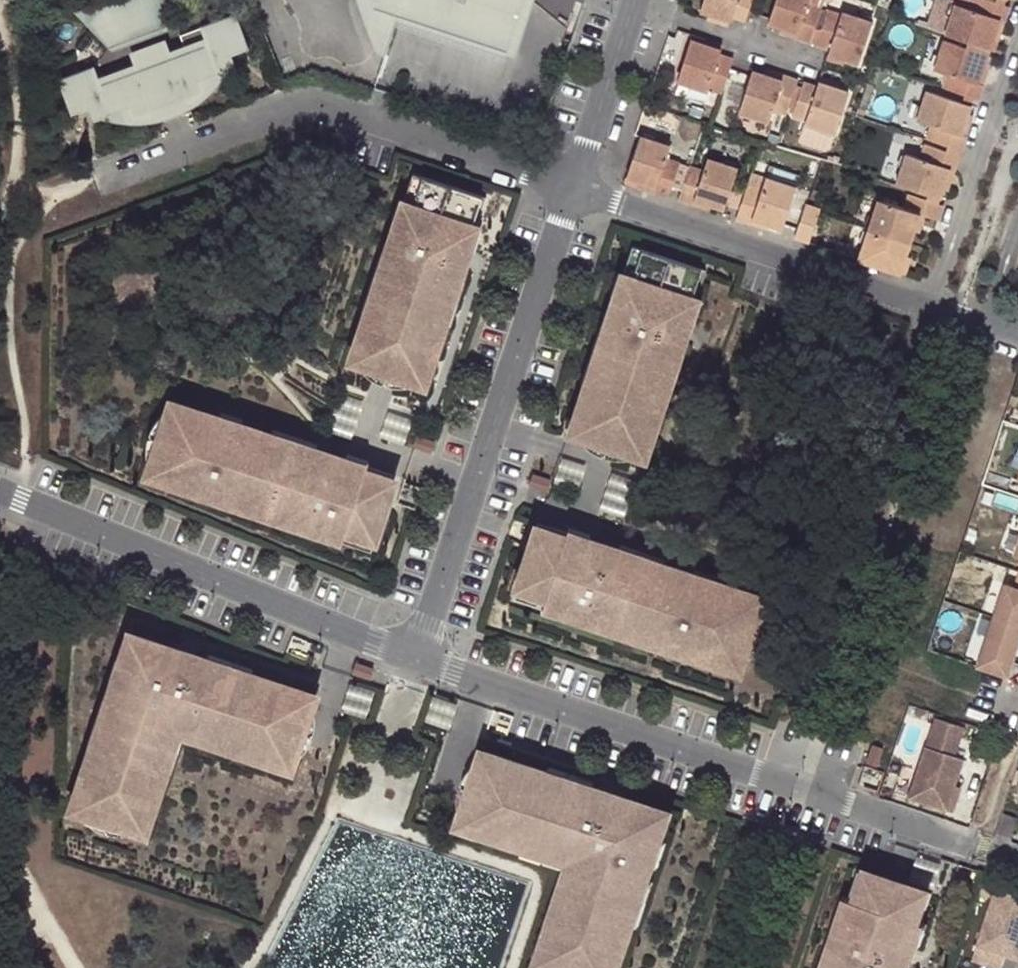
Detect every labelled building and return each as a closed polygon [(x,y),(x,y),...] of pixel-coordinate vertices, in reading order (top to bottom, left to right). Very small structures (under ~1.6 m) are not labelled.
[(179,13),(179,0),(103,0),(96,4),(87,10),(83,14),(106,39),(115,33),(124,28),(133,23),(142,20),(152,17),(162,15),(172,13),(179,13)] [(380,18),(385,3),(510,45),(526,0),(374,0),(380,18)] [(510,45),(519,48),(535,0),(526,0),(510,45)] [(699,9),(709,13),(728,19),(734,17),(736,0),(702,0),(699,9)] [(734,17),(745,20),(749,10),(752,0),(736,0),(734,17)] [(811,43),(822,9),(806,3),(808,0),(776,0),(770,18),(767,29),(811,43)] [(971,7),(956,3),(947,33),(970,41),(991,47),(1000,17),(1005,18),(1010,5),(1005,3),(994,0),(973,0),(971,7)] [(96,59),(59,72),(72,106),(91,100),(94,112),(104,108),(109,109),(119,111),(129,111),(139,111),(149,110),(159,108),(168,105),(177,101),(186,97),(195,92),(203,86),(210,80),(217,73),(224,65),(237,60),(233,47),(250,41),(238,7),(201,20),(206,34),(172,46),(168,32),(131,45),(136,60),(100,72),(96,59)] [(830,48),(829,51),(846,57),(857,61),(870,20),(843,11),(842,15),(828,10),(816,44),(830,48)] [(728,19),(709,13),(707,19),(726,25),(728,19)] [(1005,18),(1000,17),(991,47),(995,49),(1005,18)] [(729,57),(718,54),(719,50),(719,48),(702,43),(688,39),(674,83),(676,84),(703,92),(705,93),(707,87),(719,91),(729,57)] [(702,43),(719,48),(720,44),(703,39),(702,43)] [(984,66),(988,56),(967,48),(945,40),(934,70),(948,75),(944,87),(958,92),(978,99),(983,86),(978,84),(984,66)] [(991,47),(970,41),(967,48),(988,56),(991,47)] [(827,58),(844,63),(846,57),(829,51),(827,58)] [(751,65),(749,72),(780,82),(782,75),(751,65)] [(983,86),(988,68),(984,66),(978,84),(983,86)] [(766,121),(771,109),(785,114),(796,79),(782,75),(780,82),(749,72),(748,75),(738,113),(766,121)] [(820,78),(818,84),(835,89),(837,84),(820,78)] [(793,116),(805,121),(804,123),(833,132),(847,93),(835,89),(818,84),(817,86),(803,82),(793,116)] [(703,92),(676,84),(672,95),(700,103),(703,92)] [(966,136),(962,135),(971,107),(955,101),(926,92),(917,120),(932,125),(927,139),(945,145),(961,150),(966,136)] [(958,92),(955,101),(971,107),(975,108),(978,99),(958,92)] [(966,136),(975,108),(971,107),(962,135),(966,136)] [(829,145),(833,132),(804,123),(800,135),(829,145)] [(623,178),(637,182),(654,188),(653,192),(666,196),(669,188),(677,165),(677,163),(665,160),(668,146),(637,136),(630,156),(623,178)] [(945,145),(942,152),(959,157),(961,150),(945,145)] [(959,157),(942,152),(924,147),(920,160),(905,155),(896,183),(922,191),(940,197),(944,185),(948,169),(954,171),(959,157)] [(735,168),(730,167),(706,159),(702,170),(687,167),(679,191),(676,200),(691,205),(693,200),(709,205),(722,209),(731,183),(736,168),(735,168)] [(954,171),(948,169),(944,185),(949,187),(954,171)] [(412,174),(349,360),(422,385),(485,199),(412,174)] [(763,178),(759,189),(747,185),(738,211),(736,220),(750,225),(752,219),(769,224),(782,229),(783,224),(794,188),(763,178)] [(654,188),(637,182),(635,187),(653,192),(654,188)] [(920,200),(938,205),(940,197),(922,191),(920,200)] [(907,243),(911,232),(917,214),(924,216),(938,221),(943,207),(938,205),(920,200),(907,196),(903,209),(877,202),(868,230),(907,243)] [(708,210),(709,205),(693,200),(691,205),(708,210)] [(794,239),(807,243),(818,213),(819,209),(805,204),(797,228),(794,239)] [(924,216),(917,214),(911,232),(917,234),(924,216)] [(767,230),(769,224),(752,219),(750,225),(767,230)] [(898,273),(903,258),(907,243),(868,230),(857,260),(898,273)] [(632,244),(570,431),(643,455),(705,269),(632,244)] [(909,259),(903,258),(898,273),(904,275),(909,259)] [(338,395),(326,432),(349,440),(362,403),(338,395)] [(141,474),(366,548),(390,474),(165,400),(141,474)] [(402,446),(410,421),(386,414),(379,438),(402,446)] [(412,447),(430,453),(433,442),(415,437),(412,447)] [(553,482),(576,489),(585,464),(561,457),(553,482)] [(634,480),(610,472),(598,509),(622,517),(634,480)] [(546,489),(550,479),(532,473),(528,483),(546,489)] [(537,522),(513,596),(738,670),(762,596),(537,522)] [(1015,583),(1006,580),(995,615),(1017,623),(1017,573),(1015,583)] [(1016,660),(1017,653),(1017,623),(995,615),(979,664),(981,665),(1011,674),(1016,660)] [(315,694),(130,633),(71,808),(145,832),(179,731),(290,768),(315,694)] [(369,680),(373,670),(355,664),(351,674),(369,680)] [(341,711),(364,718),(373,691),(350,683),(341,711)] [(426,722),(449,730),(458,704),(434,696),(426,722)] [(934,717),(909,797),(946,809),(954,785),(963,759),(955,756),(965,727),(934,717)] [(883,748),(873,745),(867,763),(877,766),(883,748)] [(485,751),(461,824),(573,861),(539,963),(555,967),(619,967),(670,812),(485,751)] [(952,811),(960,787),(954,785),(946,809),(952,811)] [(941,864),(918,856),(909,882),(933,889),(941,864)] [(826,967),(907,967),(932,893),(859,868),(826,967)] [(1017,959),(1017,897),(995,889),(972,960),(996,967),(1002,967),(1006,955),(1017,959)]
